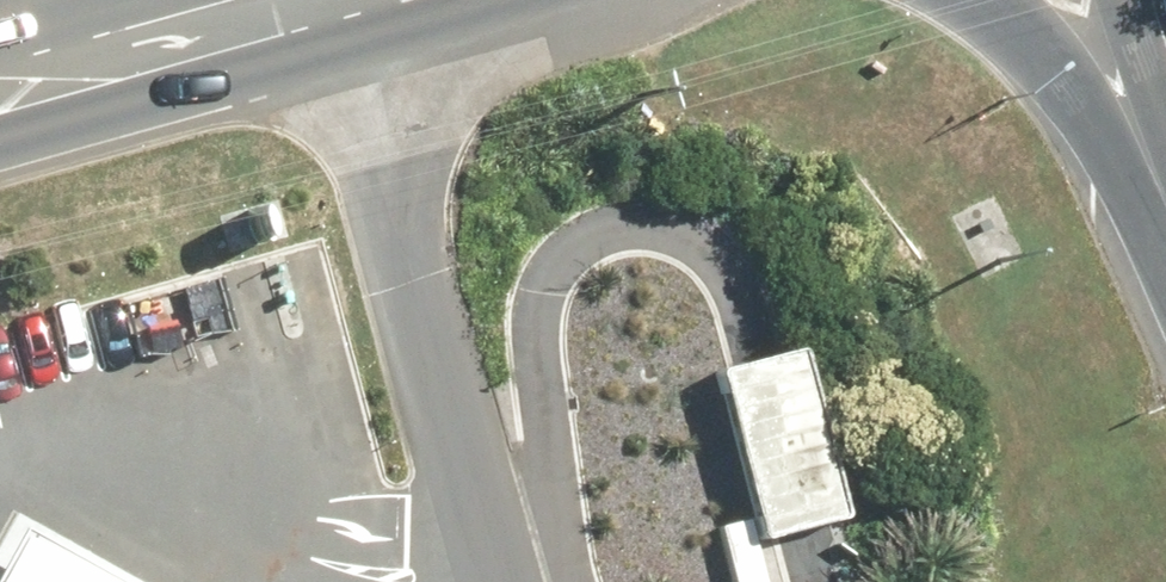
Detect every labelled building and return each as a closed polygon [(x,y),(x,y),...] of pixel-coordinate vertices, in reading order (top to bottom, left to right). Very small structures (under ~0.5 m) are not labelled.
[(804,350),(726,370),(773,547),(851,526),(804,350)] [(32,534),(5,581),(118,581),(32,534)]
